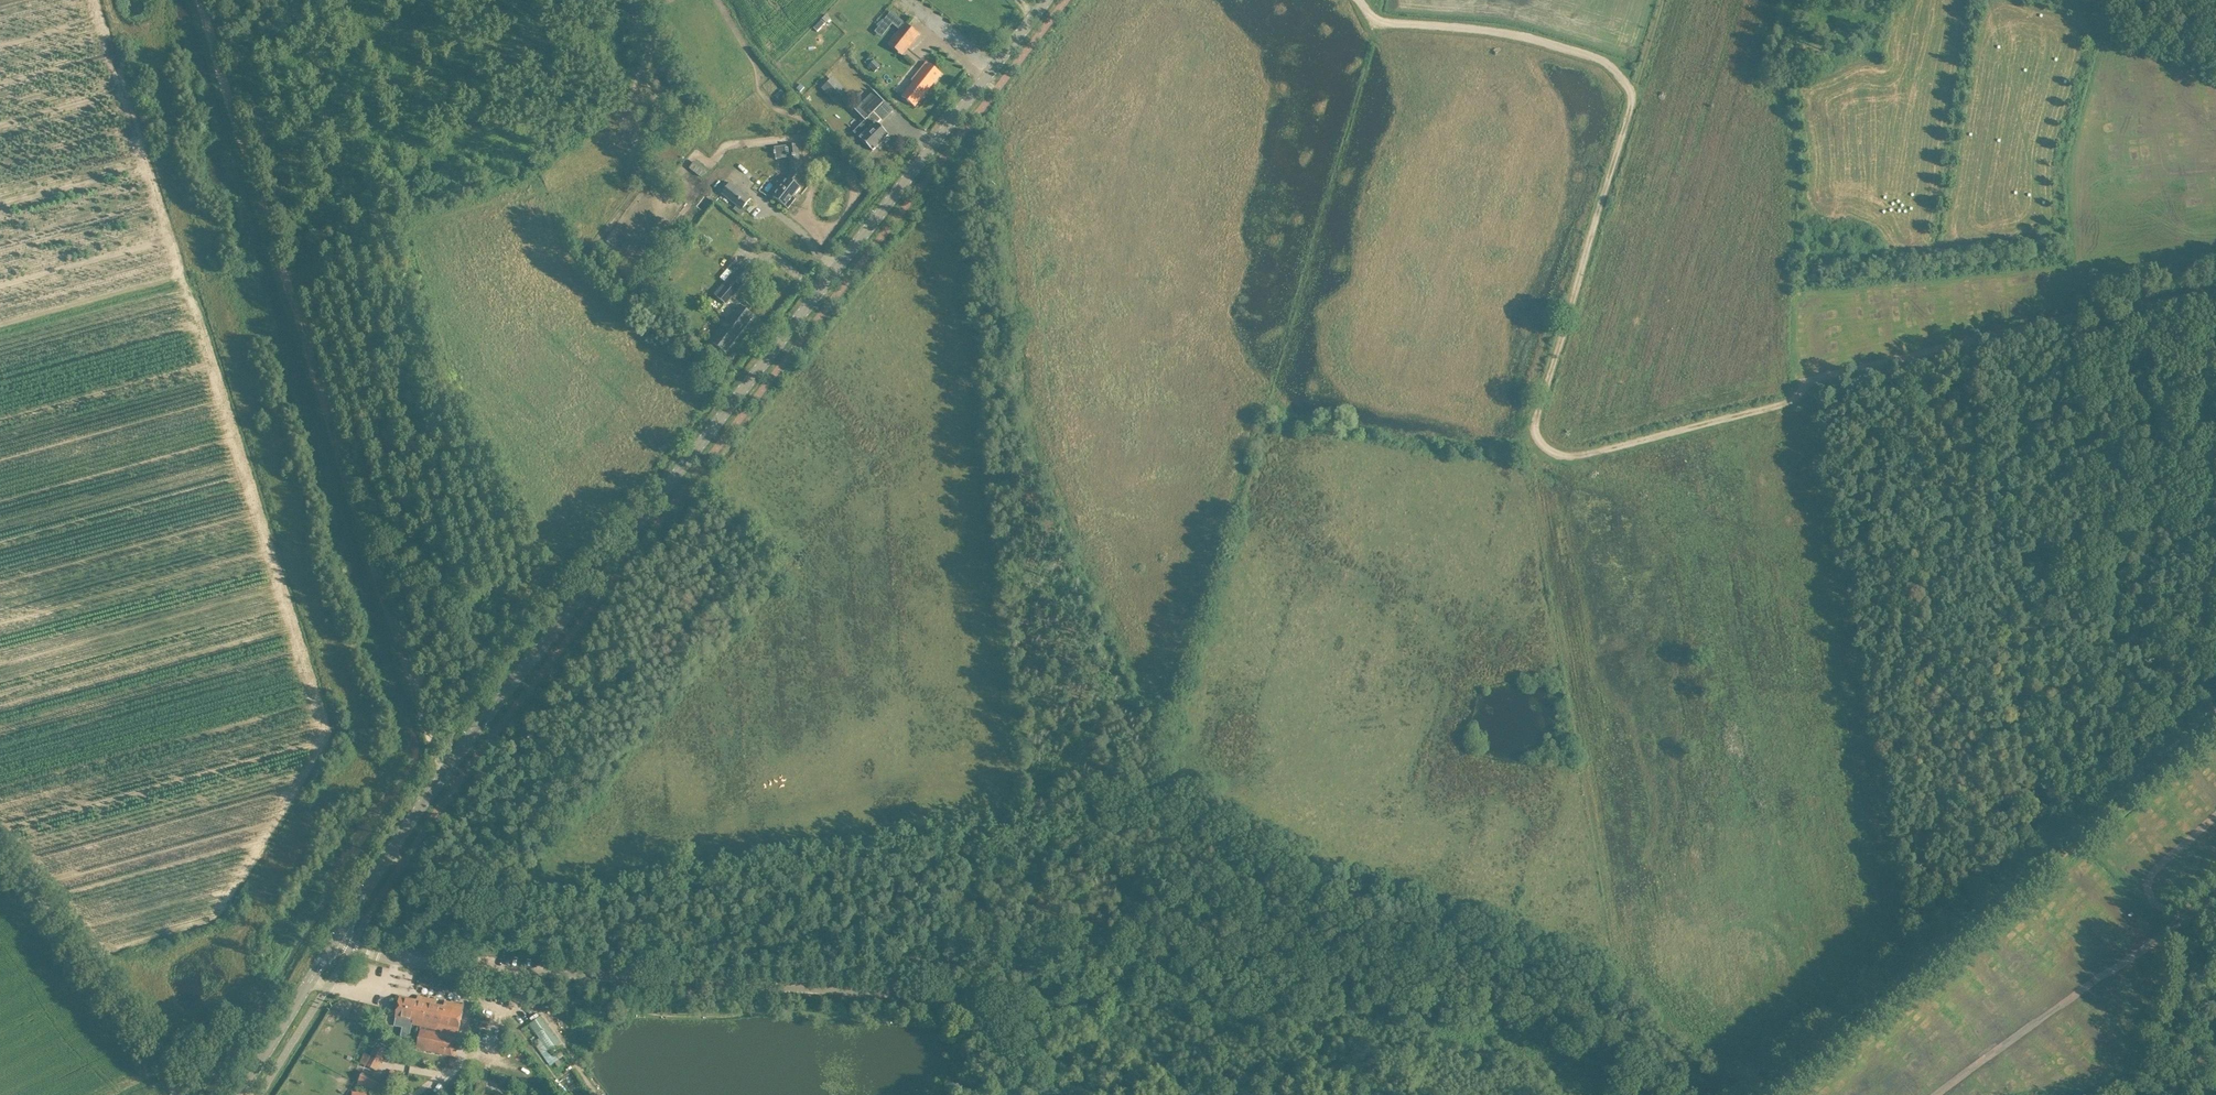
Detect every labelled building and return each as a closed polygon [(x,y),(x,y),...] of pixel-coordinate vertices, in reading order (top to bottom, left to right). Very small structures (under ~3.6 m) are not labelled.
[(903,55),(919,34),(906,23),(889,44),(903,55)] [(941,74),(933,67),(927,62),(912,80),(914,82),(902,97),(915,107),(941,74)] [(843,90),(833,79),(823,88),(834,99),(843,90)] [(883,101),(872,90),(853,109),(870,126),(858,138),(872,151),(888,134),(869,116),(883,101)] [(773,197),(788,208),(796,198),(793,197),(801,188),(796,184),(801,177),(799,154),(789,156),(791,174),(773,197)] [(701,177),(706,169),(695,161),(689,168),(701,177)] [(751,199),(730,182),(721,193),(742,209),(751,199)] [(725,304),(751,275),(740,265),(714,294),(725,304)] [(754,316),(741,305),(729,320),(728,319),(710,341),(725,353),(754,316)] [(400,997),(395,1017),(413,1021),(412,1025),(421,1027),(458,1034),(463,1006),(445,1002),(444,1007),(436,1005),(437,1001),(427,999),(426,1002),(400,997)] [(529,1024),(539,1039),(533,1043),(550,1066),(557,1061),(551,1052),(556,1049),(554,1047),(560,1043),(541,1016),(539,1017),(537,1013),(529,1019),(532,1022),(529,1024)] [(421,1029),(416,1049),(453,1056),(457,1036),(421,1029)] [(359,1063),(378,1071),(386,1052),(374,1047),(370,1055),(364,1052),(359,1063)] [(436,1066),(438,1055),(417,1052),(415,1063),(436,1066)] [(386,1082),(362,1072),(357,1084),(380,1094),(386,1082)]
